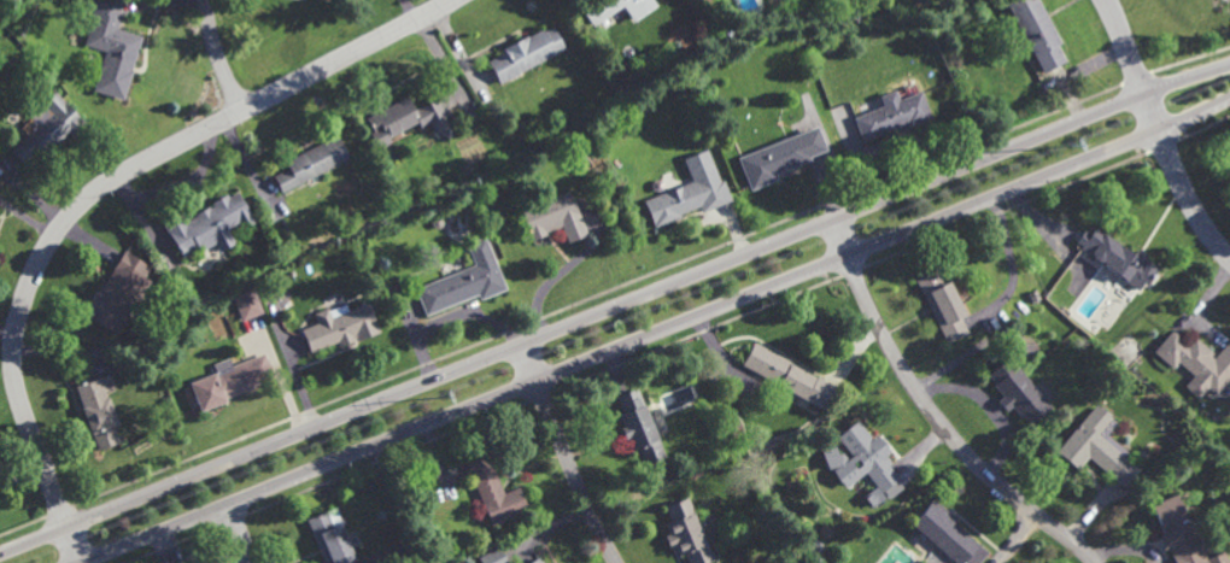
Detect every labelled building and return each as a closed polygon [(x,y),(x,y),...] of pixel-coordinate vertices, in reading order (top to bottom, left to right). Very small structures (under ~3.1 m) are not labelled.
[(93,17),(93,0),(121,0),(121,18),(118,28),(144,37),(124,100),(94,90),(106,51),(84,43),(93,17)] [(593,25),(578,0),(655,0),(657,4),(636,20),(625,5),(593,25)] [(1006,2),(1010,0),(1039,0),(1061,42),(1059,43),(1067,60),(1044,72),(1006,2)] [(566,47),(502,82),(490,60),(506,51),(504,47),(528,35),(544,27),(546,30),(554,25),(566,47)] [(74,137),(69,133),(43,157),(40,152),(24,166),(10,152),(37,125),(30,117),(43,105),(40,102),(54,89),(87,124),(74,137)] [(898,98),(921,89),(931,117),(907,127),(906,123),(863,140),(854,116),(883,105),(879,95),(895,89),(898,98)] [(415,109),(438,98),(446,115),(445,116),(446,119),(456,124),(449,139),(434,129),(430,122),(421,127),(418,123),(391,137),(393,142),(379,149),(370,131),(373,130),(367,118),(409,96),(415,109)] [(751,189),(738,156),(818,125),(827,149),(810,157),(812,159),(775,172),(778,178),(751,189)] [(282,193),(274,176),(289,169),(286,162),(338,135),(350,159),(282,193)] [(655,227),(644,199),(708,174),(715,193),(699,199),(702,205),(680,215),(680,217),(655,227)] [(588,235),(569,242),(562,224),(546,231),(547,234),(532,241),(520,210),(570,189),(588,235)] [(246,204),(235,210),(240,219),(227,228),(229,233),(198,250),(197,246),(182,253),(166,224),(175,219),(177,223),(183,219),(186,223),(215,206),(213,203),(227,194),(229,198),(239,192),(246,204)] [(1135,252),(1137,250),(1160,266),(1148,283),(1143,281),(1137,289),(1120,276),(1119,278),(1118,278),(1114,283),(1101,274),(1107,265),(1088,252),(1105,230),(1135,252)] [(480,298),(479,293),(426,313),(416,287),(475,264),(467,242),(486,235),(505,288),(480,298)] [(124,305),(129,309),(115,332),(81,310),(95,287),(99,288),(124,248),(150,265),(124,305)] [(943,281),(947,280),(965,312),(960,315),(968,330),(947,341),(914,278),(936,266),(943,281)] [(240,319),(229,291),(252,282),(263,311),(240,319)] [(356,335),(353,336),(353,339),(339,345),(338,340),(310,351),(301,327),(317,321),(314,311),(327,306),(327,309),(346,301),(348,309),(368,301),(374,319),(376,318),(380,330),(358,339),(356,335)] [(1213,356),(1229,335),(1229,375),(1216,392),(1207,386),(1199,395),(1185,385),(1194,374),(1178,360),(1173,366),(1153,350),(1172,327),(1181,334),(1179,336),(1188,344),(1195,334),(1213,350),(1211,353),(1213,356)] [(796,364),(795,366),(815,377),(816,374),(840,387),(828,411),(742,364),(755,342),(796,364)] [(273,376),(252,383),(253,385),(224,397),(224,399),(199,410),(187,381),(215,370),(211,363),(228,356),(232,364),(263,351),(273,376)] [(1128,363),(1123,357),(1129,351),(1135,356),(1128,363)] [(1052,406),(1031,423),(1023,415),(1020,417),(1011,405),(1006,410),(996,399),(1001,394),(991,382),(994,381),(985,370),(1007,353),(1052,406)] [(106,394),(109,394),(118,421),(112,423),(119,442),(99,450),(92,433),(90,433),(80,405),(81,404),(74,386),(99,375),(106,394)] [(664,415),(657,397),(692,382),(699,400),(664,415)] [(664,456),(644,464),(637,448),(633,450),(628,438),(625,439),(620,426),(623,424),(619,412),(622,411),(615,394),(637,386),(664,456)] [(1096,404),(1097,403),(1108,411),(1107,414),(1115,421),(1106,432),(1128,450),(1124,454),(1140,467),(1124,486),(1088,456),(1078,468),(1055,450),(1094,401),(1096,404)] [(873,436),(875,435),(890,452),(886,454),(892,462),(890,465),(900,477),(883,492),(874,482),(875,482),(871,477),(860,486),(849,473),(860,463),(838,438),(860,421),(873,436)] [(503,492),(516,487),(526,510),(491,524),(463,456),(485,447),(503,492)] [(886,497),(877,486),(865,496),(874,507),(886,497)] [(1224,549),(1229,562),(1175,562),(1150,503),(1176,492),(1185,516),(1188,515),(1206,557),(1224,549)] [(713,558),(701,562),(688,562),(684,553),(678,556),(674,545),(668,547),(663,535),(668,533),(663,523),(669,521),(663,506),(686,495),(713,558)] [(989,552),(980,562),(958,562),(909,523),(929,500),(930,500),(933,497),(956,517),(953,522),(989,552)] [(346,562),(347,562),(322,562),(304,518),(336,505),(344,523),(338,526),(352,559),(346,562)] [(498,545),(507,562),(480,562),(476,557),(498,545)]
